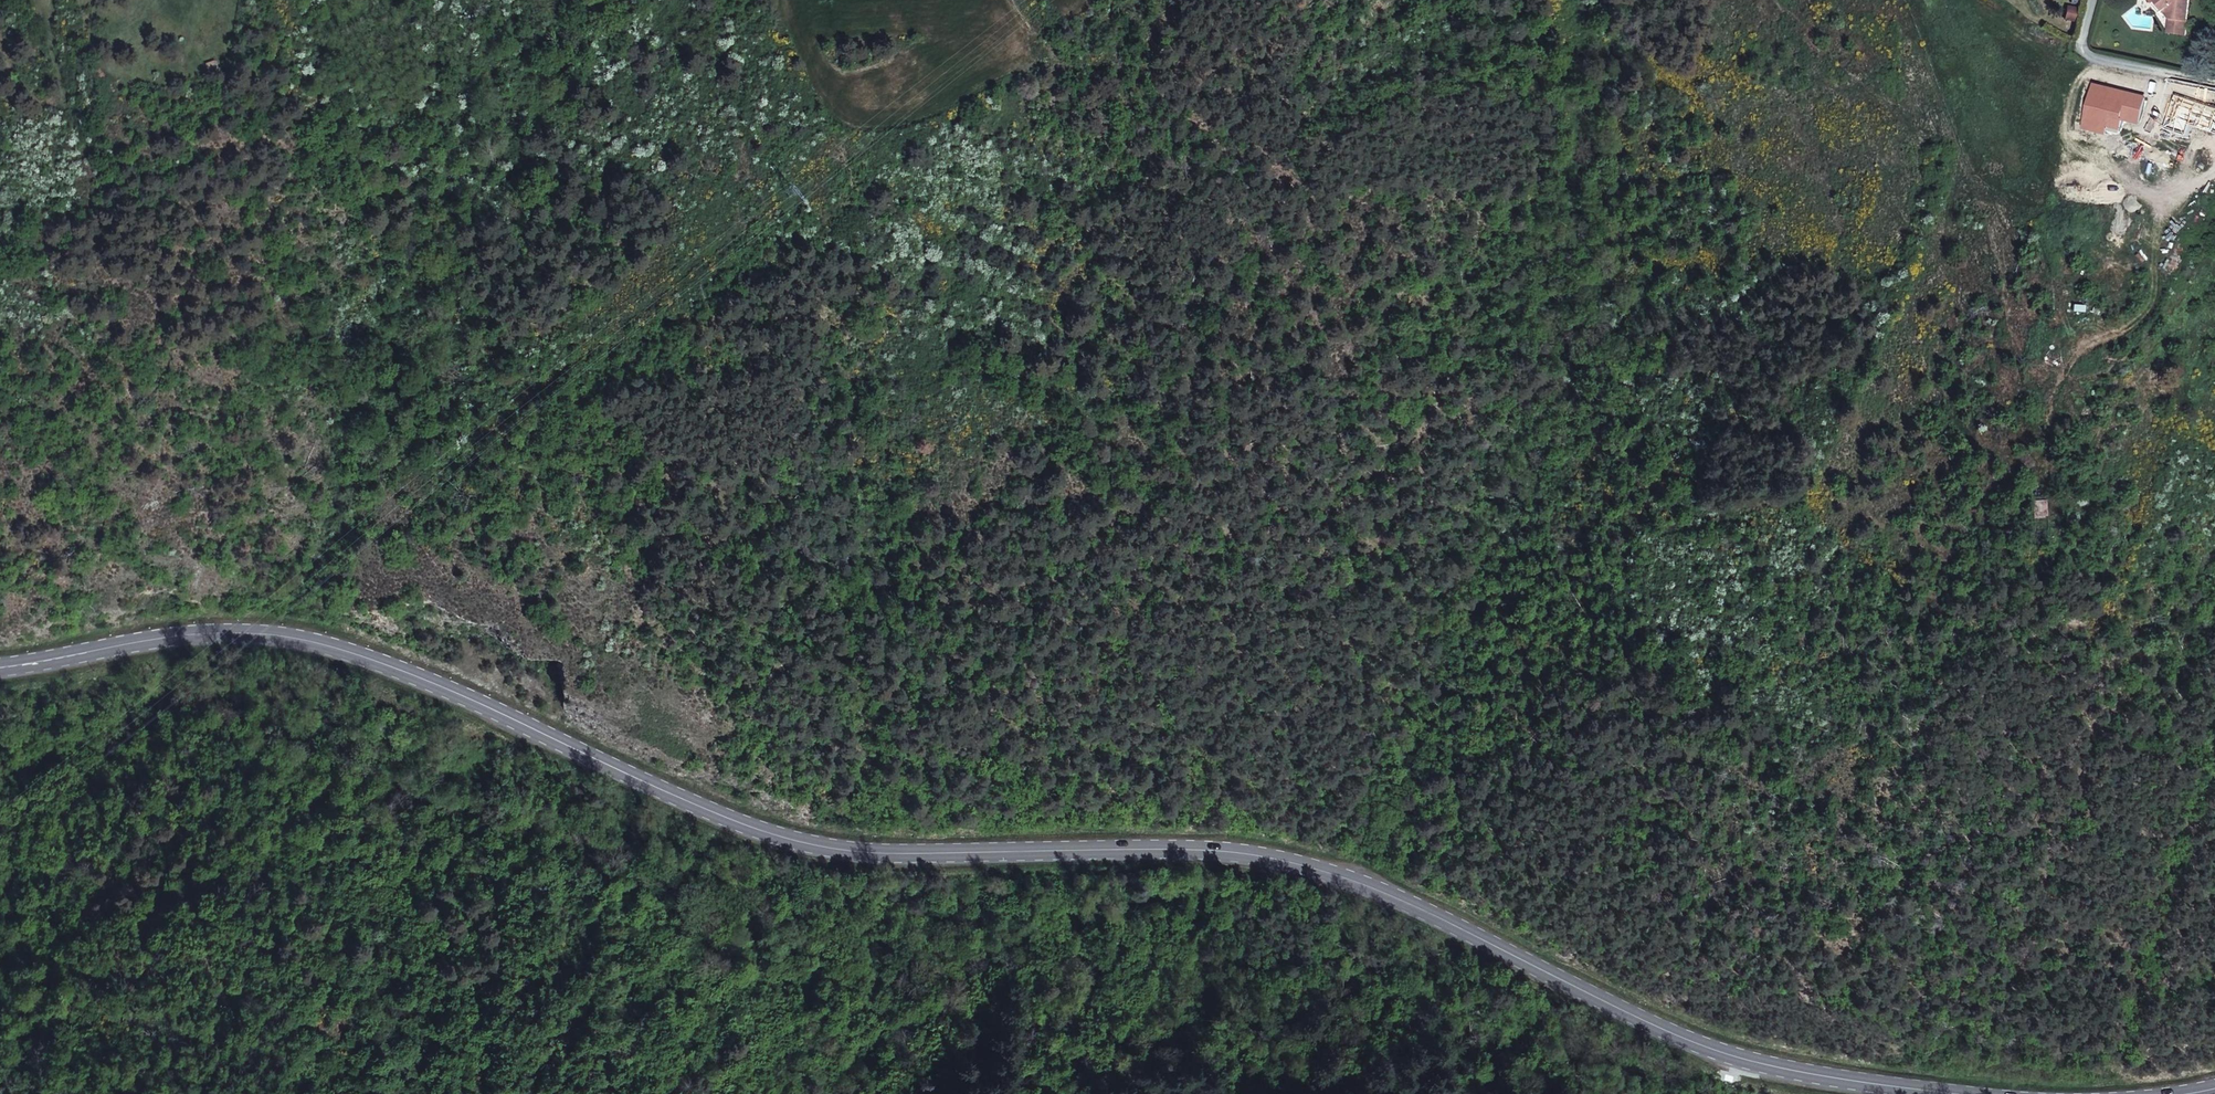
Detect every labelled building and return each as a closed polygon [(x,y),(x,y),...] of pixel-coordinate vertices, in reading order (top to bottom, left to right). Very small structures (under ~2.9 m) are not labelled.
[(2160,1),(2162,0),(2154,0),(2164,14),(2167,12),(2160,1)] [(2196,0),(2162,0),(2160,1),(2167,12),(2174,22),(2172,33),(2188,36),(2196,0)] [(2126,13),(2135,24),(2147,28),(2152,27),(2153,17),(2142,14),(2136,6),(2126,13)] [(2056,294),(2044,359),(2061,362),(2073,298),(2056,294)]
